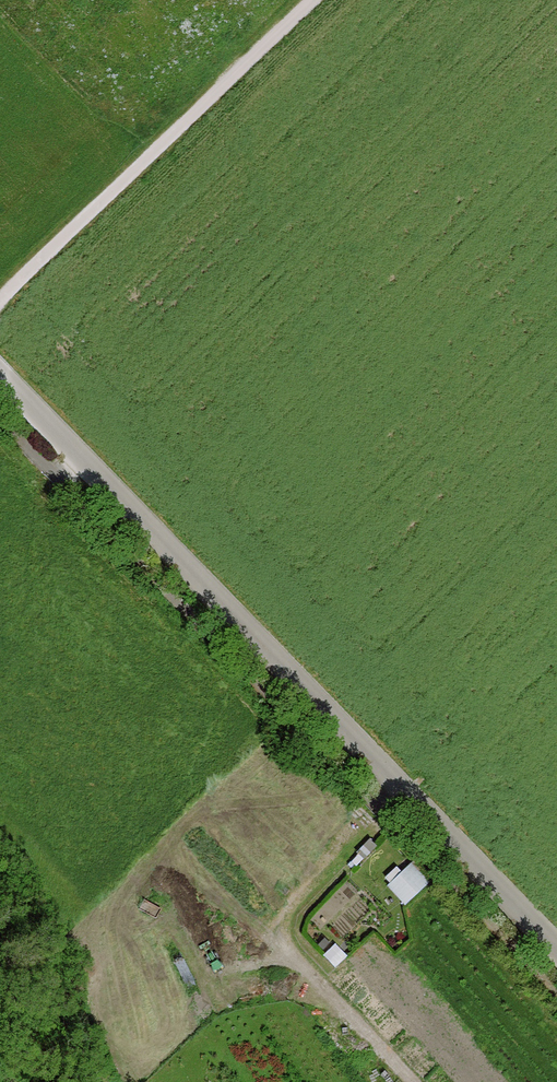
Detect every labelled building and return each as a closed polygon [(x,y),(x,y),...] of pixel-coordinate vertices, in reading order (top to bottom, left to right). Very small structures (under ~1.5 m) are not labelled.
[(394,876),(406,899),(434,883),(422,861),(394,876)]
